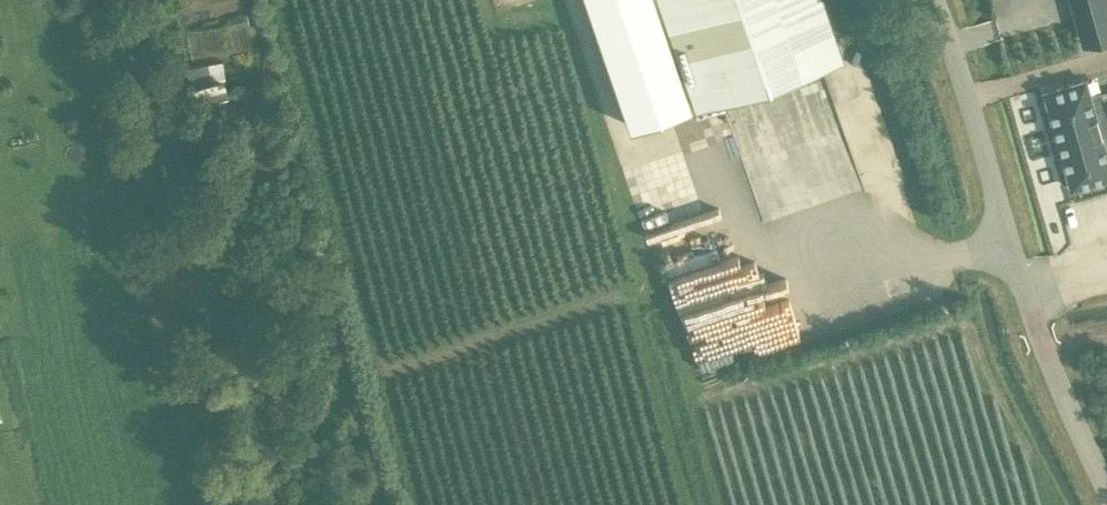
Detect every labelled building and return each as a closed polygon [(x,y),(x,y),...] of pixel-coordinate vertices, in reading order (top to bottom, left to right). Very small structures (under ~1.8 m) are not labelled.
[(824,0),(588,0),(631,125),(842,53),(824,0)] [(1082,43),(1093,41),(1106,36),(1106,0),(1070,0),(1082,43)] [(225,78),(222,60),(186,66),(190,84),(191,84),(195,101),(228,93),(225,78)] [(1044,90),(1054,127),(1056,126),(1063,150),(1061,150),(1071,187),(1106,177),(1106,153),(1106,149),(1106,148),(1106,96),(1100,98),(1099,91),(1090,94),(1086,78),(1044,90)] [(783,148),(800,142),(781,91),(765,97),(783,148)] [(758,330),(748,303),(685,327),(695,352),(720,343),(725,357),(747,348),(743,336),(758,330)]
